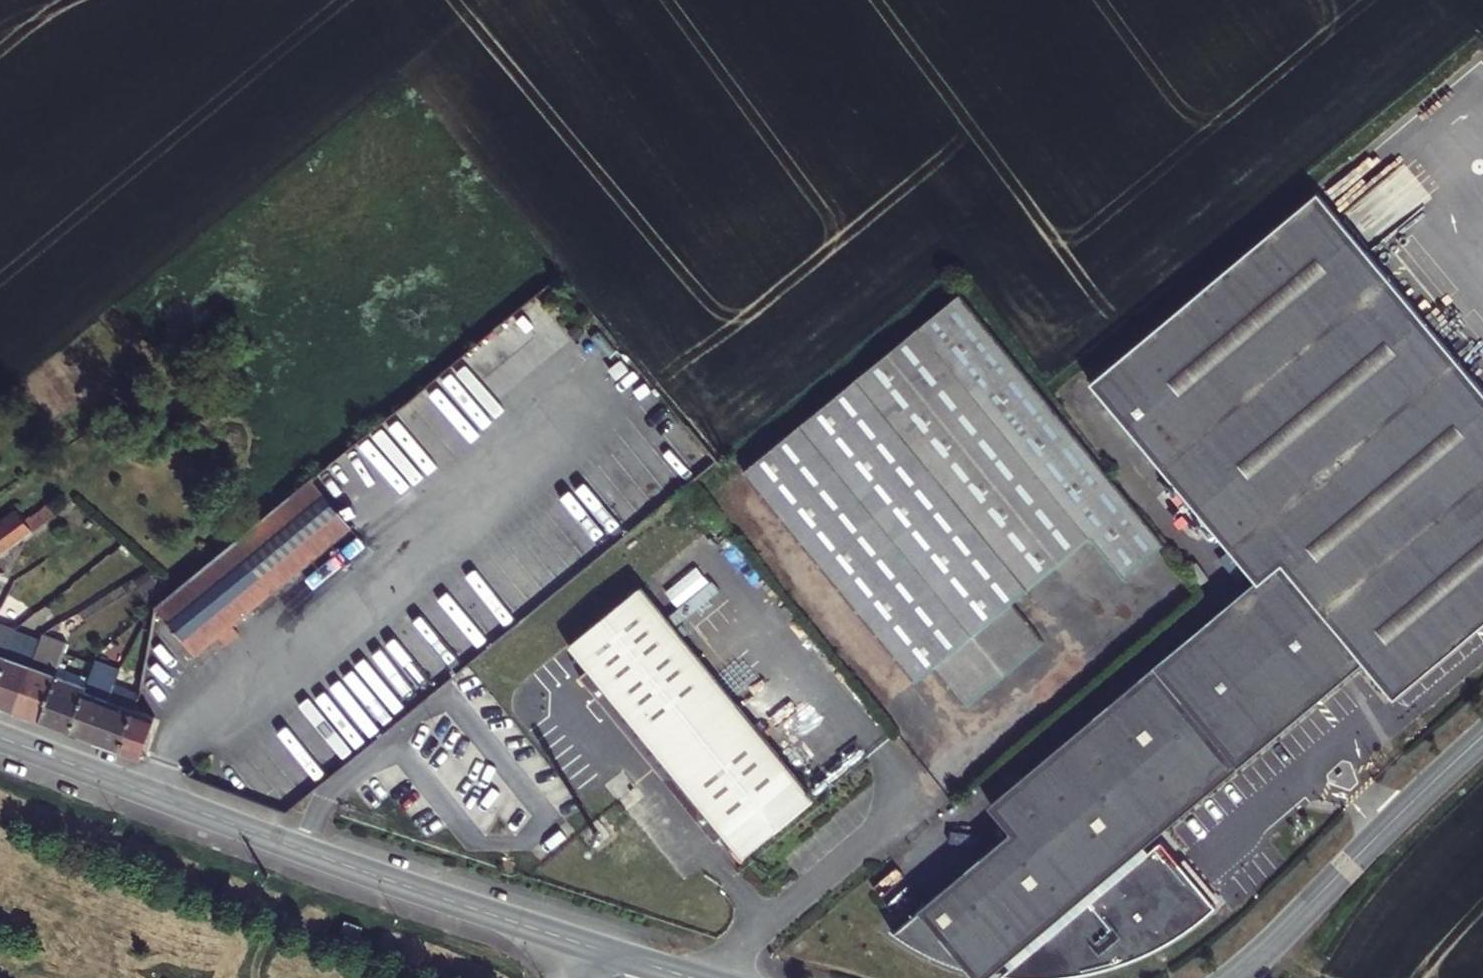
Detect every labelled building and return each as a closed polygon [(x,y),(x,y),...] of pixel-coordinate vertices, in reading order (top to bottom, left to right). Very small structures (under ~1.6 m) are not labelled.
[(1160,670),(992,807),(1015,835),(895,933),(905,943),(914,951),(926,958),(937,963),(960,970),(968,971),(974,977),(986,977),(1006,962),(1013,970),(1004,977),(1005,977),(1087,977),(1088,977),(1113,969),(1150,953),(1185,933),(1217,909),(1165,845),(1153,855),(1144,845),(1362,668),(1393,707),(1482,634),(1482,385),(1326,193),(1093,382),(1261,588),(1160,670)] [(955,295),(739,474),(913,684),(931,669),(964,709),(1042,644),(1009,604),(1088,539),(1120,577),(1161,543),(955,295)] [(430,474),(500,412),(457,364),(387,425),(430,474)] [(313,478),(155,606),(194,655),(353,527),(313,478)] [(58,506),(48,493),(26,511),(20,503),(0,519),(0,552),(58,506)] [(648,584),(561,654),(712,843),(725,831),(744,855),(818,796),(648,584)] [(33,722),(62,732),(78,690),(70,686),(77,670),(67,666),(68,661),(56,657),(49,677),(33,722)] [(6,711),(23,667),(0,658),(0,709),(6,711)] [(23,667),(6,711),(33,722),(49,677),(23,667)] [(78,690),(62,732),(86,741),(105,691),(81,681),(78,690)] [(105,691),(86,741),(110,749),(131,691),(108,683),(105,691)] [(134,758),(146,727),(132,721),(142,695),(136,693),(131,691),(110,749),(134,758)] [(157,701),(142,695),(132,721),(146,727),(157,701)] [(336,919),(323,914),(318,929),(331,934),(336,919)]
